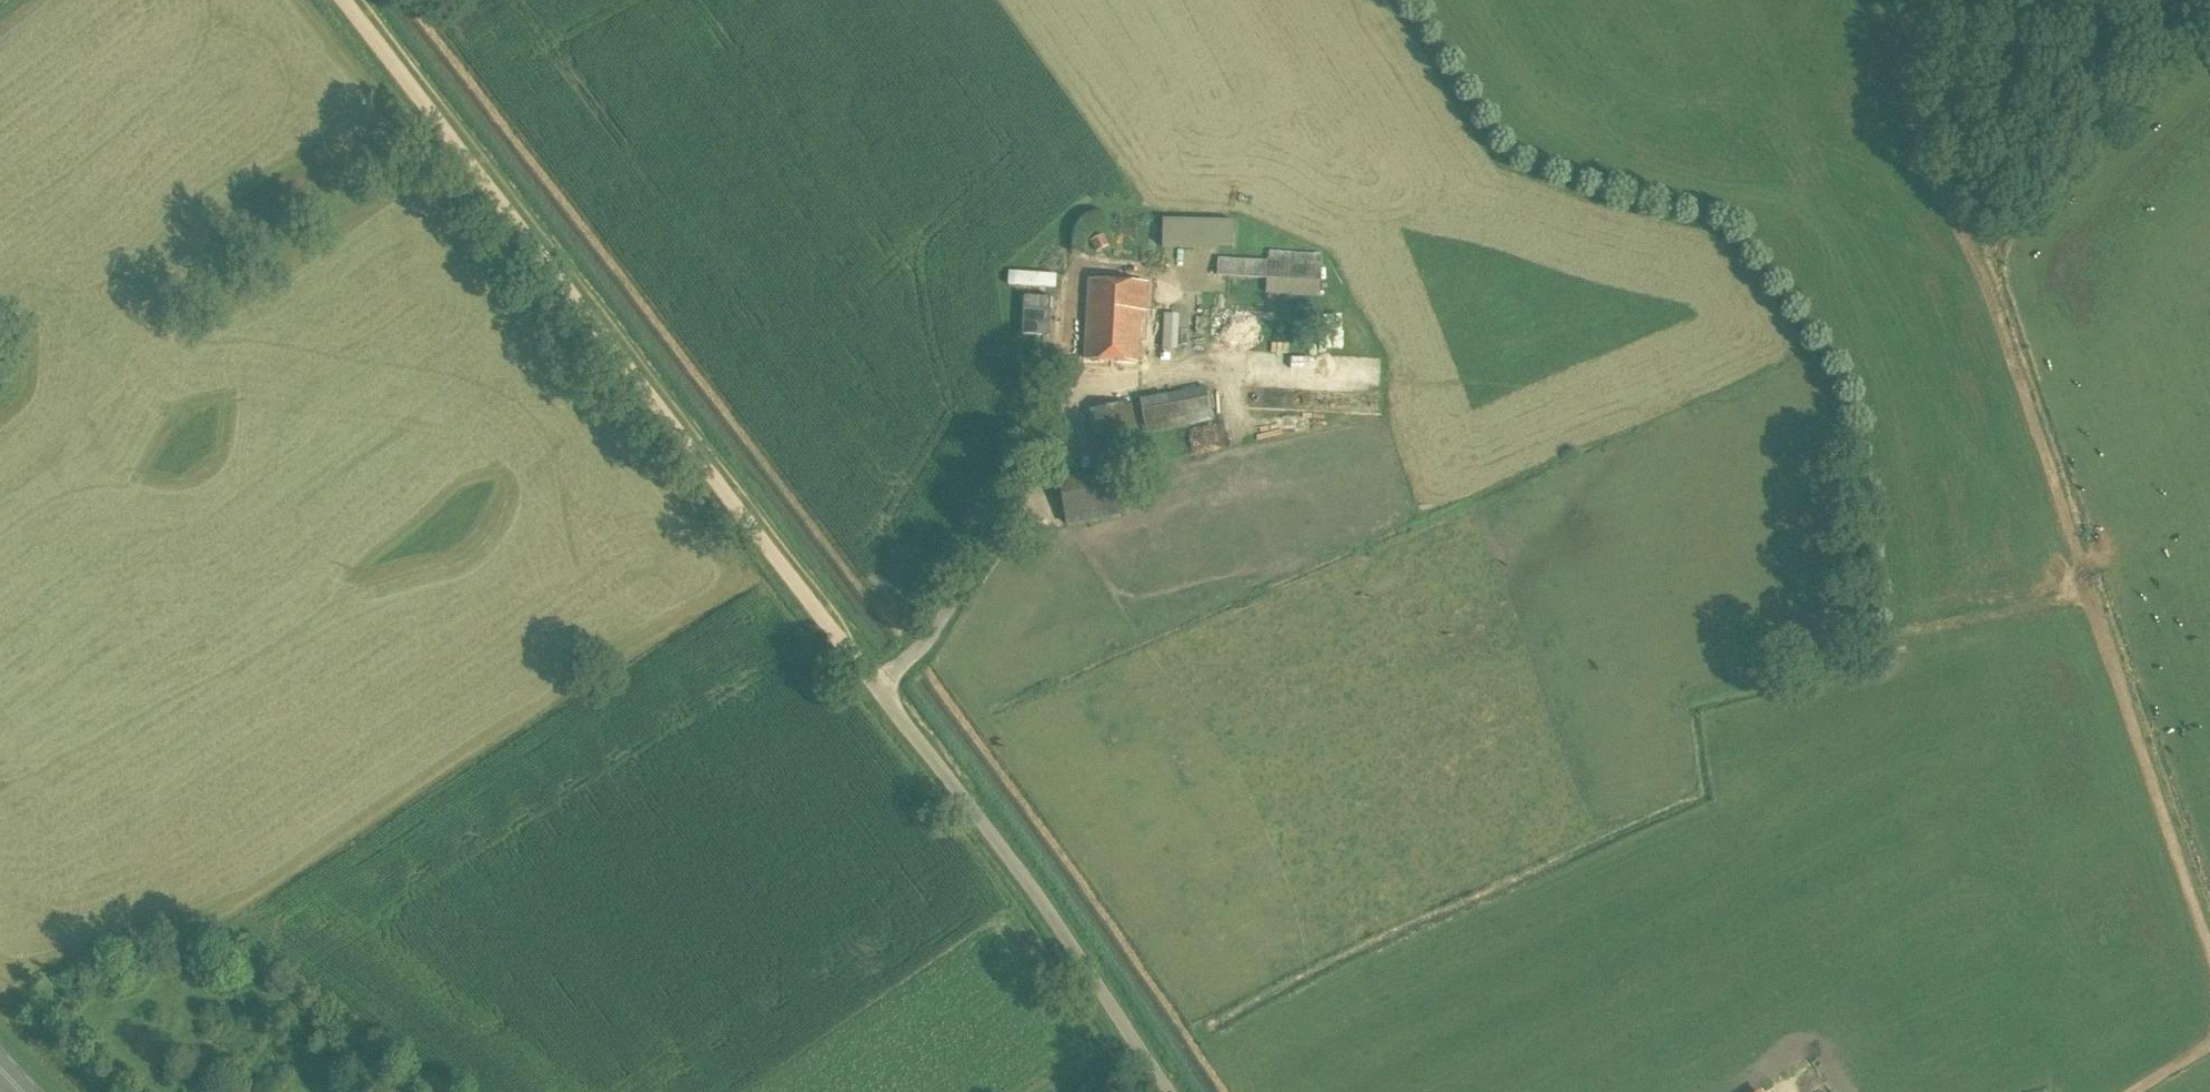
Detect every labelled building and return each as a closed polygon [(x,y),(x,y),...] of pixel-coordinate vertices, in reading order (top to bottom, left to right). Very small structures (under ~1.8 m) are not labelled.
[(1233,248),(1233,221),(1162,218),(1162,247),(1233,248)] [(1103,234),(1090,241),(1096,253),(1109,246),(1103,234)] [(1146,311),(1147,283),(1089,280),(1085,359),(1137,362),(1140,311),(1146,311)] [(1178,349),(1180,314),(1164,313),(1162,348),(1178,349)] [(1198,390),(1195,436),(1241,438),(1243,393),(1198,390)] [(1140,411),(1115,410),(1113,440),(1139,441),(1140,411)] [(1059,481),(1069,521),(1121,507),(1110,467),(1059,481)]
